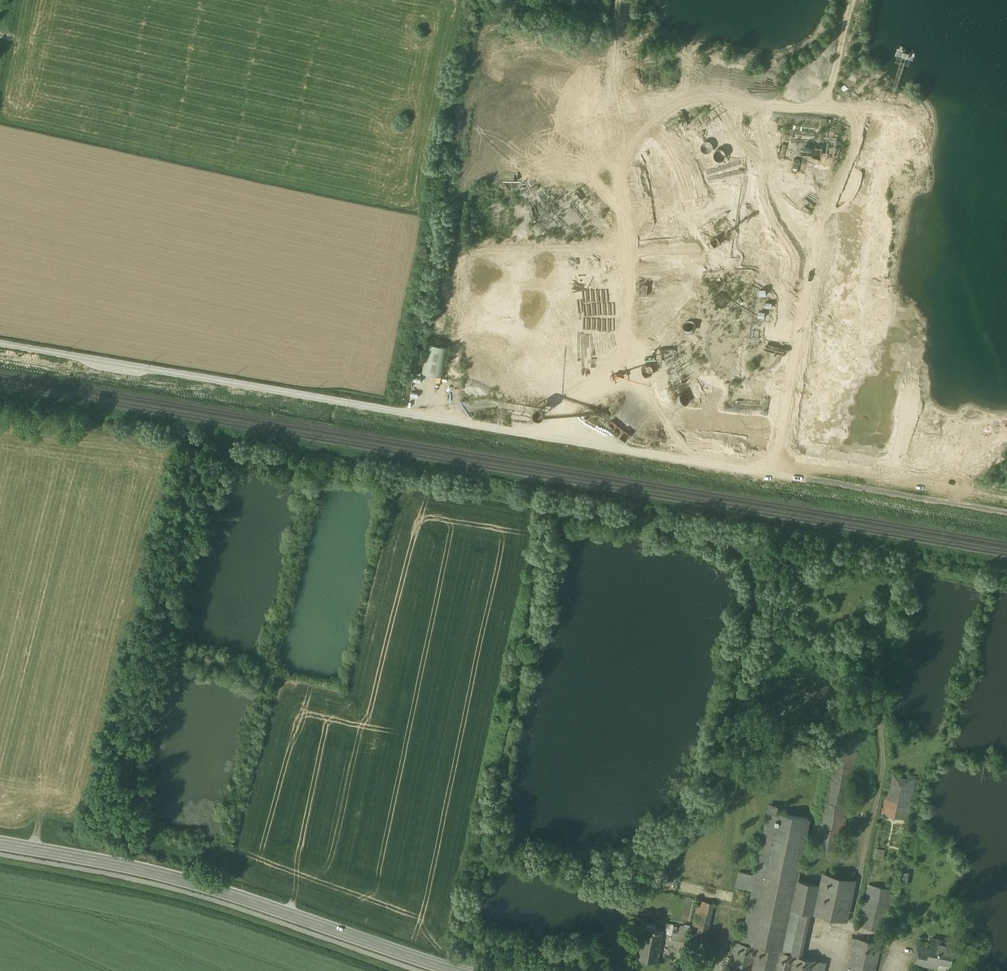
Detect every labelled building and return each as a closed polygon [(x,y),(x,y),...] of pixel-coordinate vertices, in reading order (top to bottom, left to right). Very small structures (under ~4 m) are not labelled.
[(439,328),(445,330),(448,316),(442,314),(439,328)] [(444,377),(449,347),(427,343),(422,373),(444,377)] [(420,373),(424,349),(420,348),(415,372),(420,373)] [(601,397),(610,393),(608,389),(599,393),(601,397)] [(531,417),(512,413),(511,419),(530,423),(531,417)] [(624,428),(620,433),(627,438),(631,433),(624,428)] [(872,709),(844,703),(813,846),(841,852),(872,709)] [(872,873),(893,878),(914,777),(893,773),(872,873)] [(796,881),(809,820),(776,813),(777,806),(771,804),(756,875),(740,872),(736,887),(753,890),(742,942),(803,956),(811,915),(847,923),(857,880),(822,872),(820,886),(796,881)] [(861,926),(882,930),(894,878),(893,878),(872,873),(861,926)] [(686,953),(705,958),(710,941),(705,940),(715,905),(700,901),(686,953)] [(644,935),(662,938),(664,927),(646,924),(644,935)] [(679,941),(681,927),(673,926),(671,940),(679,941)] [(679,941),(687,942),(689,927),(681,926),(681,927),(679,941)] [(660,949),(662,949),(663,944),(661,943),(662,938),(644,935),(640,956),(652,958),(652,960),(656,961),(656,959),(658,960),(660,949)] [(849,970),(875,970),(881,944),(857,939),(849,970)] [(951,961),(955,944),(932,939),(930,948),(919,945),(915,964),(938,968),(940,959),(951,961)] [(826,961),(803,956),(742,942),(734,941),(730,961),(732,961),(729,970),(824,970),(826,961)]
